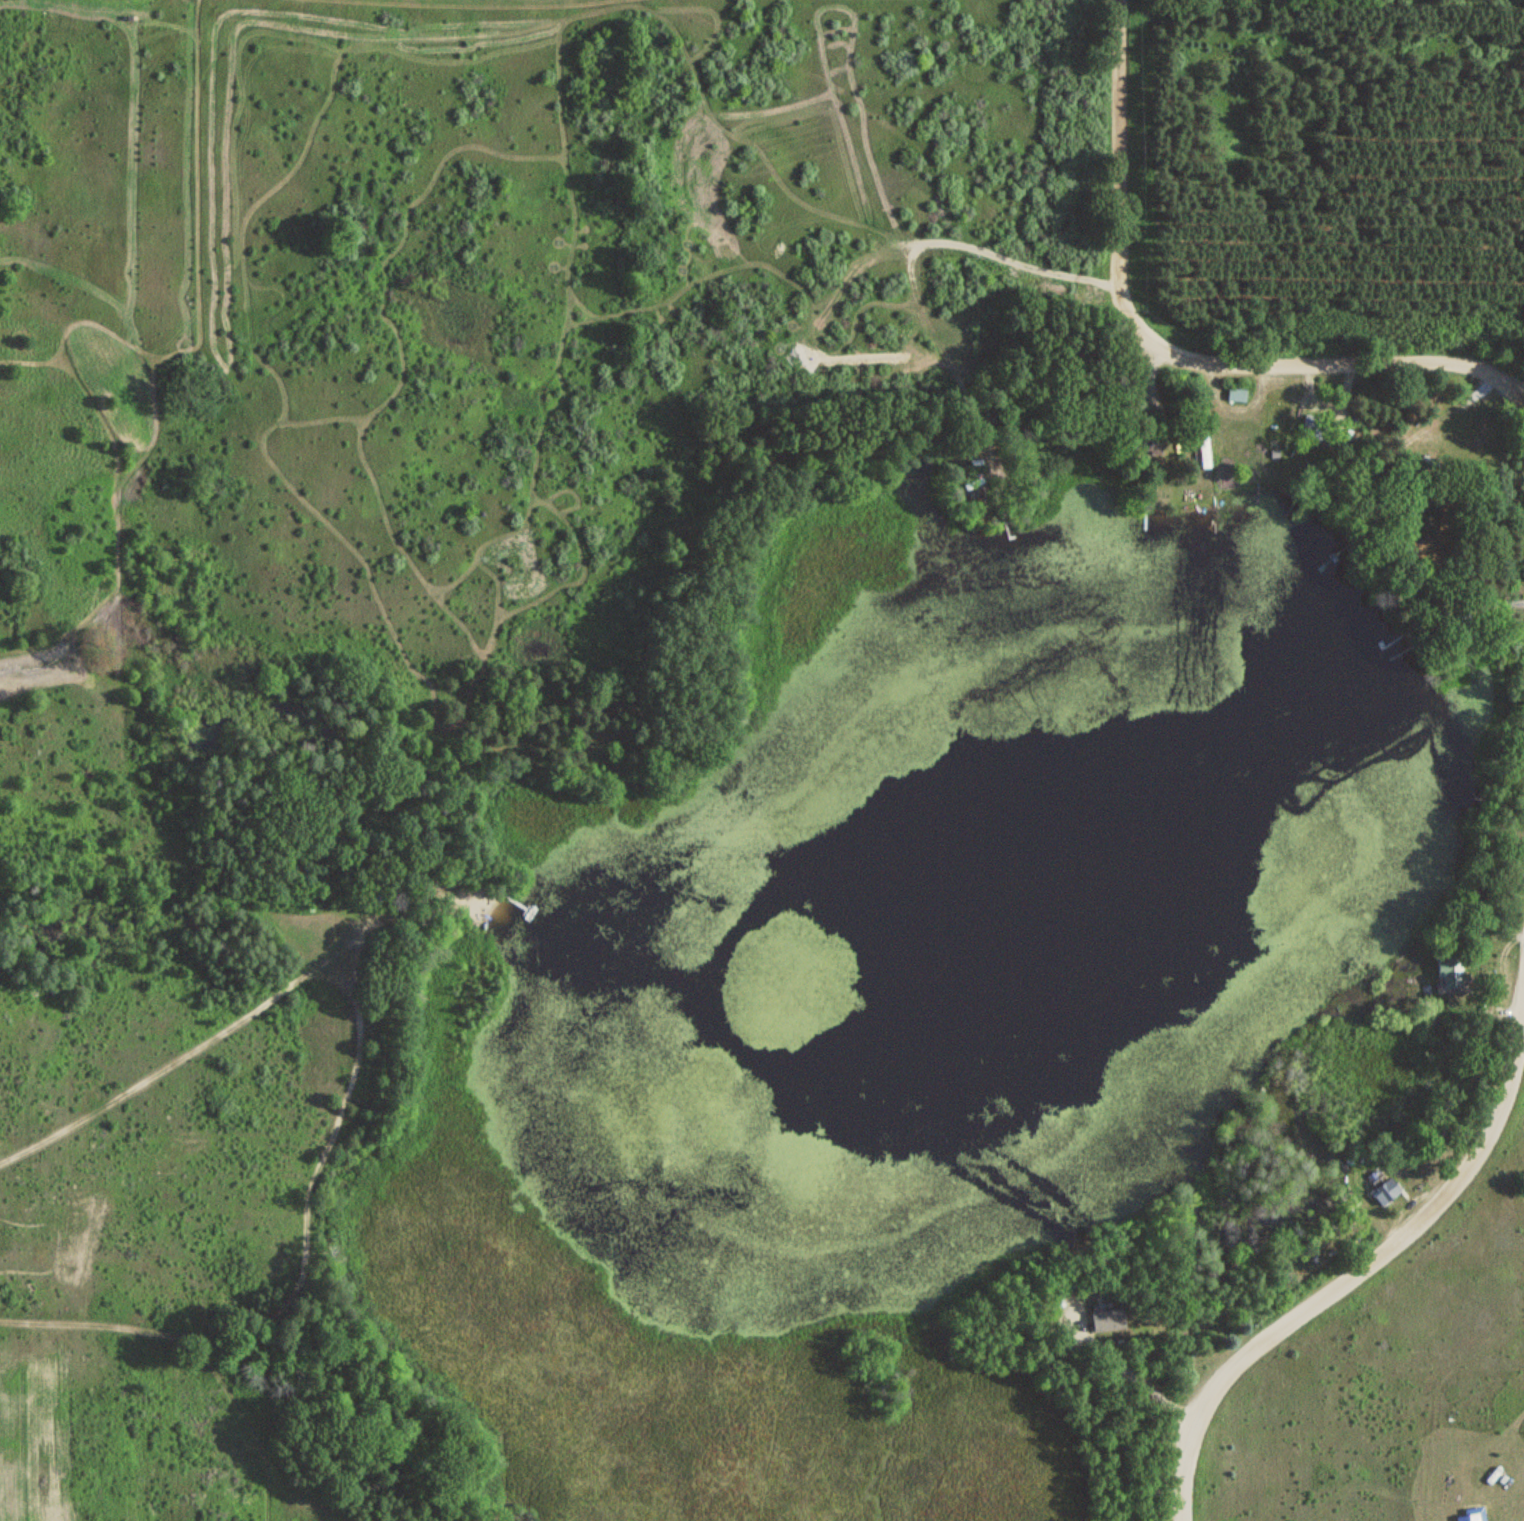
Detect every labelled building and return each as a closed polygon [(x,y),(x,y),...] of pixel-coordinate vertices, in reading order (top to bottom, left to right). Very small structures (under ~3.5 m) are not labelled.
[(1226,402),(1243,402),(1243,390),(1226,390),(1226,402)] [(1436,965),(1434,991),(1458,993),(1460,966),(1436,965)] [(1399,1192),(1388,1177),(1368,1191),(1379,1207),(1399,1192)]
